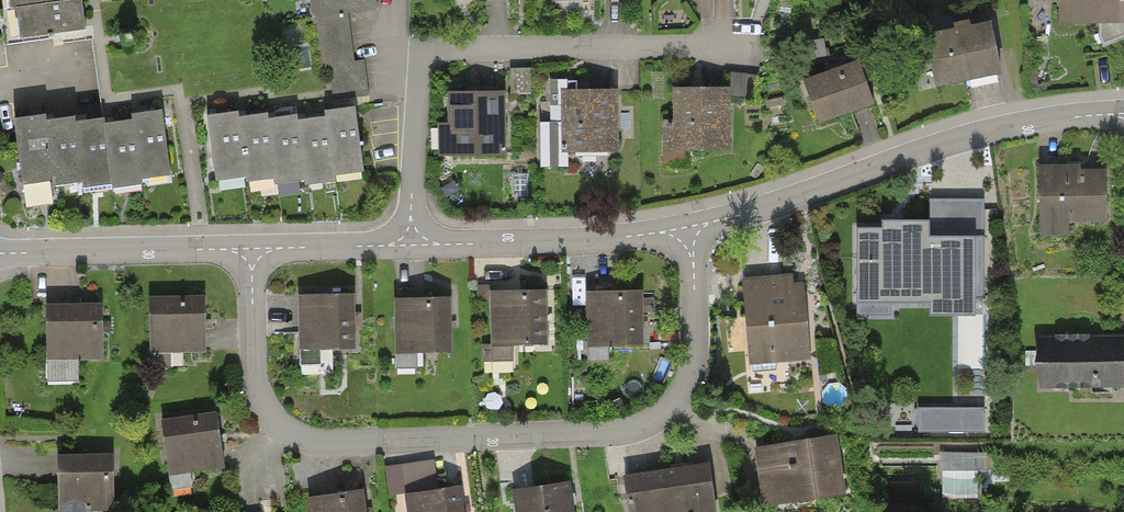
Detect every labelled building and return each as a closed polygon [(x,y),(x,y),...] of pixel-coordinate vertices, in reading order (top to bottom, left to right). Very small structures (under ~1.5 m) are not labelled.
[(5,9),(10,8),(14,41),(81,32),(79,14),(77,0),(4,0),(5,9)] [(312,17),(313,17),(348,12),(377,8),(375,0),(310,0),(312,17)] [(1052,28),(1116,27),(1116,0),(1052,0),(1052,28)] [(348,12),(313,17),(320,69),(329,68),(334,100),(369,95),(364,60),(355,61),(348,12)] [(928,91),(992,76),(980,26),(916,41),(928,91)] [(797,84),(812,126),(867,107),(852,65),(797,84)] [(507,155),(506,91),(447,93),(447,122),(437,123),(438,156),(507,155)] [(724,154),(722,91),(665,93),(666,155),(724,154)] [(613,153),(611,92),(554,93),(555,154),(613,153)] [(217,182),(247,178),(248,184),(277,180),(278,185),(307,181),(307,186),(335,182),(333,174),(363,170),(355,110),(339,112),(325,114),(326,119),(312,121),(298,122),(298,117),(283,119),(269,121),(268,116),(253,118),(239,120),(238,115),(223,117),(208,119),(217,182)] [(53,125),(45,126),(44,120),(22,124),(15,124),(24,188),(53,184),(54,190),(85,186),(86,190),(114,186),(115,192),(143,188),(142,181),(171,177),(162,115),(138,118),(133,119),(134,125),(112,128),(106,128),(105,123),(85,126),(77,127),(76,122),(53,125)] [(1041,171),(1043,220),(1105,218),(1103,169),(1041,171)] [(530,174),(512,173),(511,199),(530,200),(530,174)] [(976,299),(985,299),(985,199),(929,199),(929,219),(919,219),(881,219),(881,228),(857,228),(857,299),(929,299),(929,315),(976,315),(976,299)] [(804,277),(742,281),(748,365),(810,361),(804,277)] [(637,293),(581,294),(583,362),(606,362),(606,347),(638,346),(637,293)] [(541,294),(485,295),(487,362),(510,362),(510,347),(542,347),(541,294)] [(349,298),(293,299),(294,367),(317,367),(317,352),(350,351),(349,298)] [(202,353),(201,299),(144,300),(146,369),(167,368),(167,354),(202,353)] [(446,301),(390,302),(391,370),(414,369),(414,354),(447,354),(446,301)] [(99,303),(42,305),(44,385),(73,384),(72,364),(101,363),(99,303)] [(1044,338),(1045,392),(1123,391),(1123,337),(1044,338)] [(984,407),(918,407),(918,432),(984,432),(984,407)] [(220,468),(211,413),(157,421),(166,477),(220,468)] [(832,436),(755,448),(764,505),(841,493),(832,436)] [(945,495),(980,494),(980,479),(998,479),(997,450),(944,451),(945,495)] [(60,459),(61,511),(116,511),(115,458),(60,459)] [(618,478),(623,511),(709,511),(701,464),(618,478)] [(565,482),(505,492),(508,511),(570,511),(565,482)] [(454,486),(398,495),(401,511),(458,511),(454,486)] [(358,490),(302,499),(305,511),(361,511),(358,490)]
